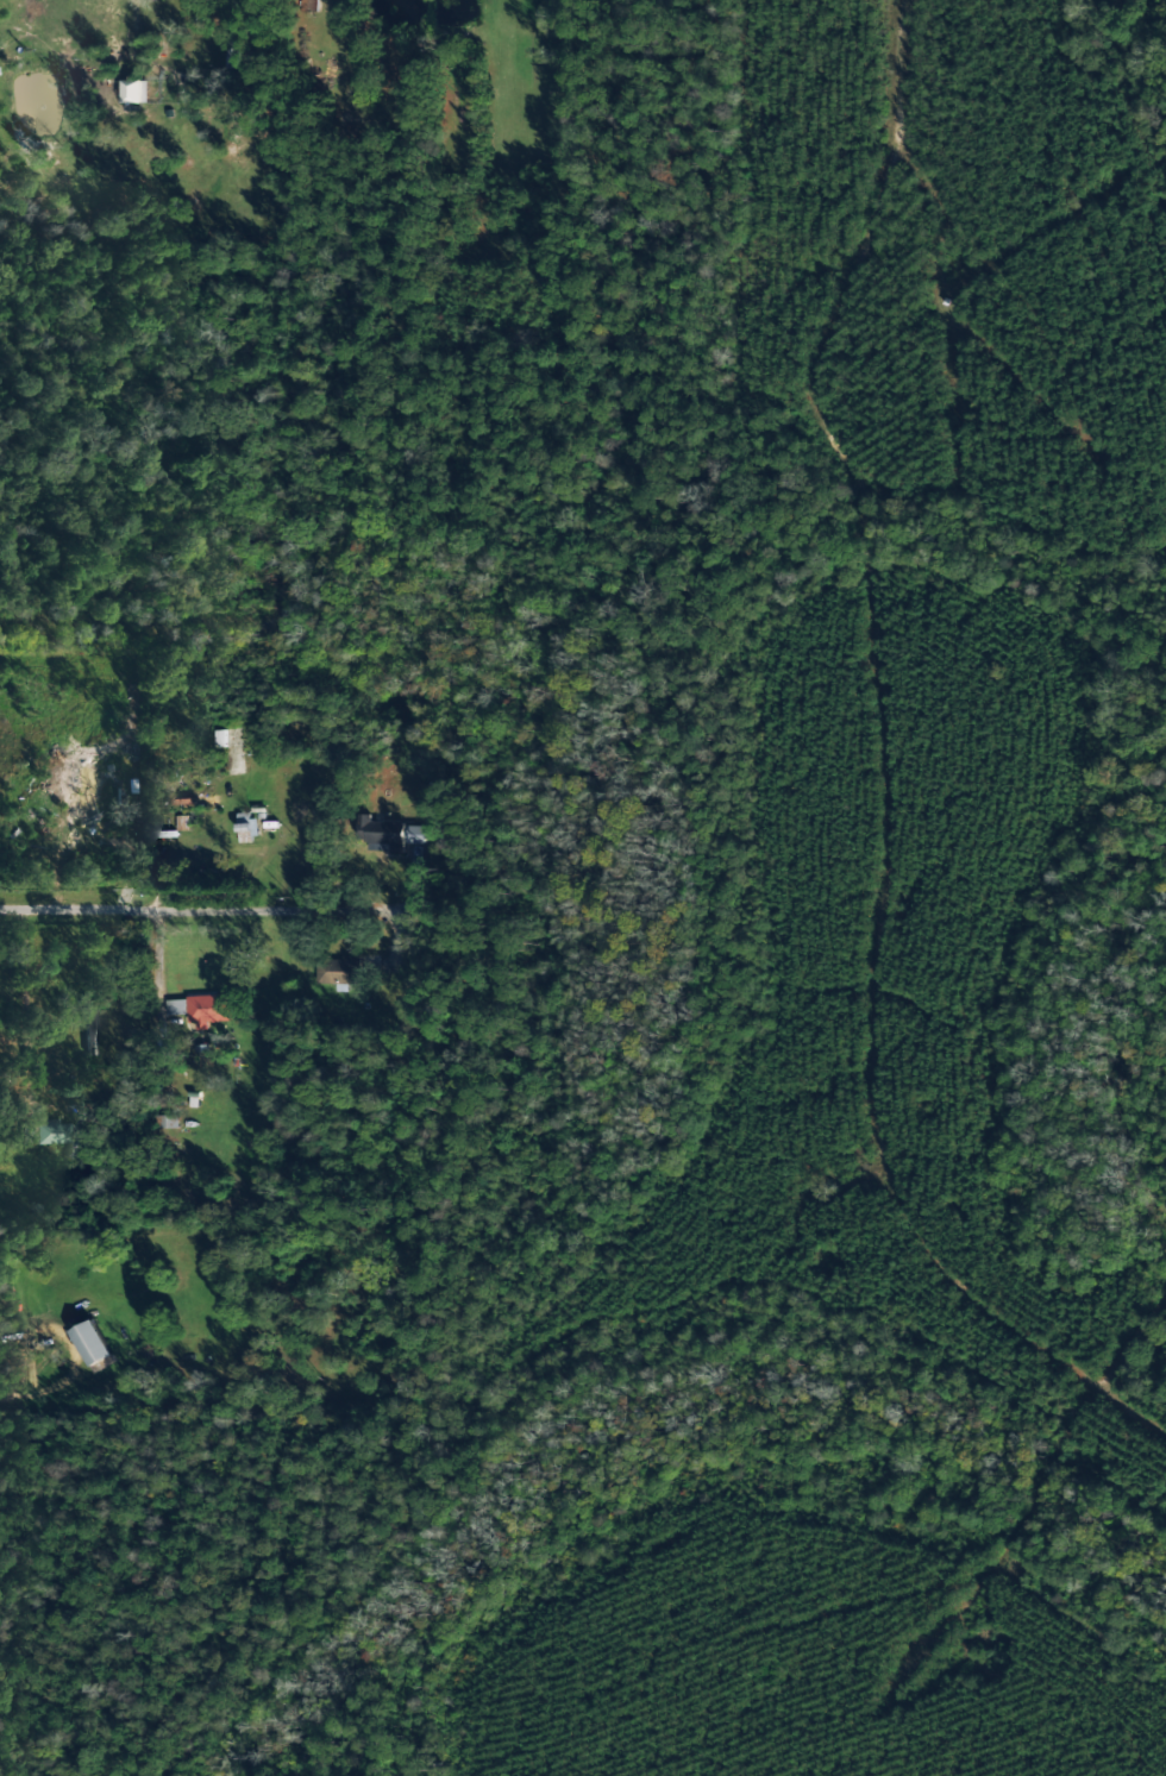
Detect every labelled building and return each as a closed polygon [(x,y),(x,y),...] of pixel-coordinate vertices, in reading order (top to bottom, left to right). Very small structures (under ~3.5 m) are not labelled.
[(124,103),(148,103),(148,80),(124,80),(124,103)] [(405,822),(373,822),(373,814),(359,814),(359,839),(370,839),(370,852),(404,852),(405,822)] [(190,816),(177,816),(177,830),(189,830),(190,816)] [(424,844),(425,826),(407,825),(406,843),(424,844)] [(358,983),(359,955),(343,954),(342,960),(319,960),(318,982),(358,983)] [(167,1015),(193,1014),(194,1030),(210,1029),(210,1021),(235,1020),(234,995),(167,997),(167,1015)] [(68,1124),(57,1124),(57,1120),(34,1121),(35,1127),(21,1127),(21,1145),(68,1143),(68,1124)] [(112,1357),(98,1320),(73,1329),(88,1366),(112,1357)]
